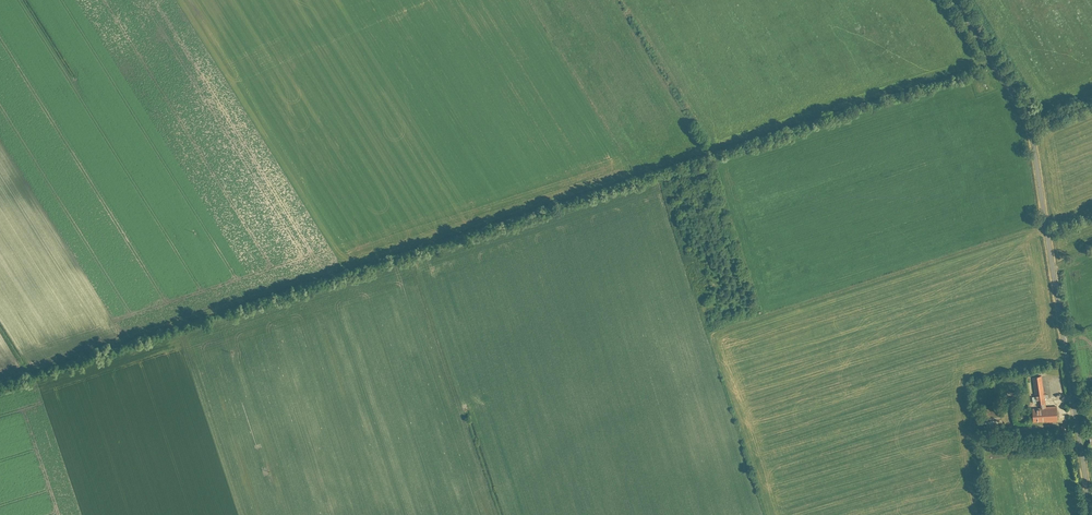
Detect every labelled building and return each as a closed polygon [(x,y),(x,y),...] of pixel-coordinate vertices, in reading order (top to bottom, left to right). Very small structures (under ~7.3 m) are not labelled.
[(1031,409),(1032,422),(1056,421),(1056,408),(1044,409),(1041,376),(1032,377),(1035,409),(1031,409)]
